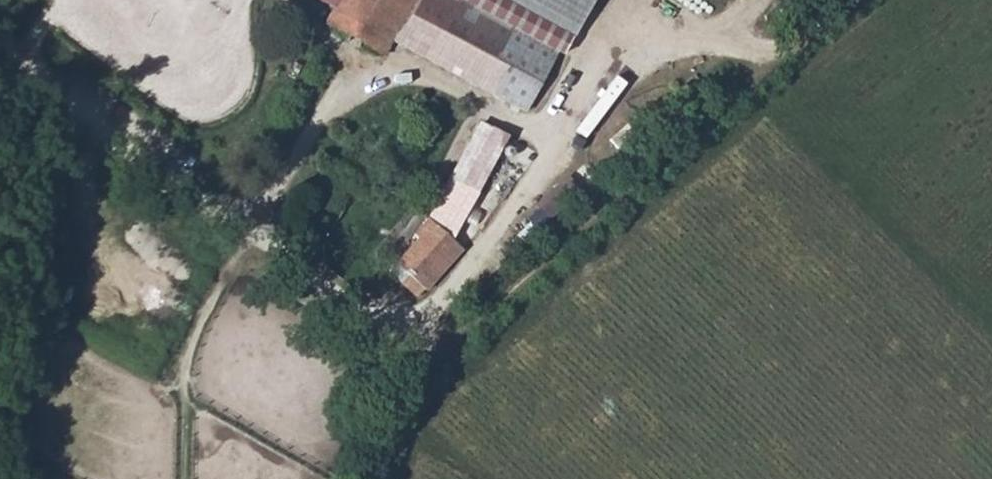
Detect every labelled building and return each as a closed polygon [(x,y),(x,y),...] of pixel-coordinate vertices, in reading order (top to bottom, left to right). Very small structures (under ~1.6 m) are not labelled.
[(384,53),(412,0),(340,0),(328,23),(384,53)] [(412,15),(497,61),(515,28),(463,0),(419,0),(412,15)] [(576,34),(595,0),(512,0),(576,34)] [(497,61),(412,15),(403,31),(499,84),(508,67),(497,61)] [(499,84),(403,31),(397,41),(497,95),(502,85),(499,84)] [(482,121),(428,218),(436,230),(445,215),(444,214),(492,127),(482,121)] [(509,136),(492,127),(444,214),(445,215),(461,223),(509,136)] [(436,230),(428,218),(411,230),(414,235),(386,255),(395,268),(387,274),(400,293),(408,287),(409,288),(455,257),(436,230)]
